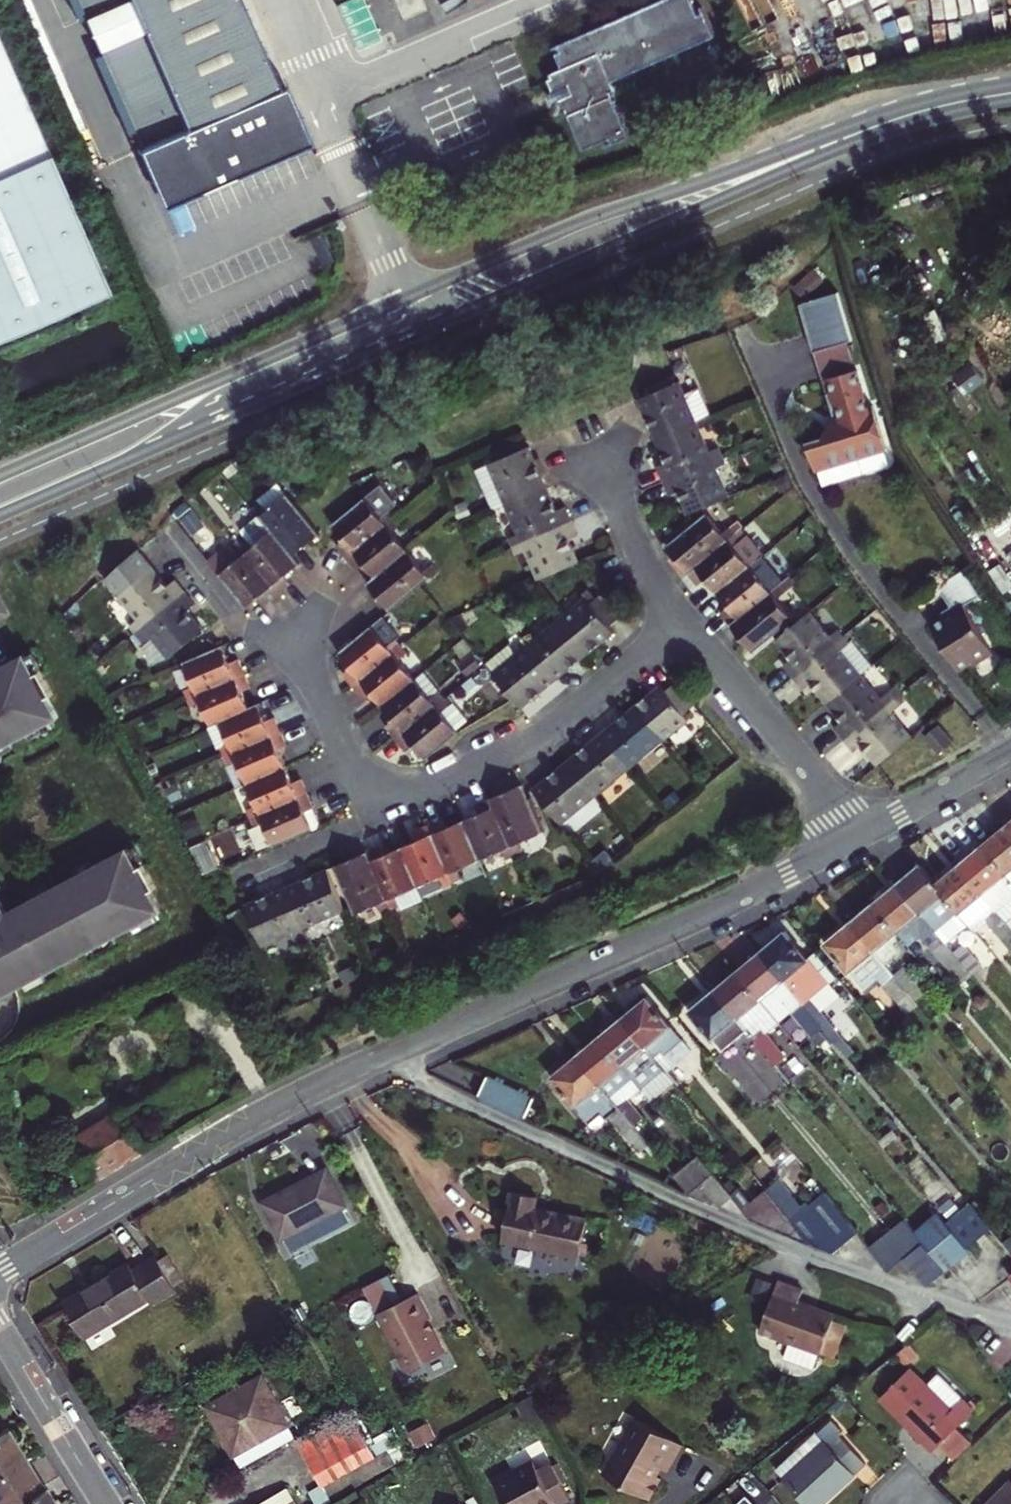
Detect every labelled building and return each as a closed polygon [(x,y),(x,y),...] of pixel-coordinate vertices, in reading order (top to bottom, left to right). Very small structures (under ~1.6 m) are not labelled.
[(247,0),(83,0),(163,182),(300,122),(247,0)] [(556,62),(540,68),(547,85),(543,87),(546,95),(551,92),(558,110),(562,107),(577,142),(594,135),(597,141),(621,130),(604,92),(611,89),(605,76),(711,30),(698,1),(691,4),(690,0),(641,0),(547,41),(556,62)] [(110,289),(0,38),(0,337),(110,289)] [(839,294),(800,306),(836,421),(831,432),(826,441),(809,446),(818,475),(889,453),(875,409),(870,411),(850,344),(853,343),(839,294)] [(646,388),(649,395),(676,383),(673,377),(646,388)] [(647,422),(655,441),(697,423),(711,417),(699,389),(685,395),(679,382),(676,383),(649,395),(637,399),(647,422)] [(656,467),(662,482),(722,456),(718,448),(709,452),(697,423),(655,441),(661,455),(665,464),(656,467)] [(505,506),(546,489),(536,465),(528,447),(475,470),(493,511),(505,506)] [(669,496),(677,493),(681,501),(687,515),(729,498),(716,469),(726,465),(722,456),(662,482),(669,496)] [(779,456),(768,460),(773,474),(784,470),(779,456)] [(792,488),(785,474),(772,480),(779,495),(792,488)] [(318,534),(295,505),(276,482),(256,499),(259,504),(252,509),(258,517),(291,557),(292,557),(299,551),(318,534)] [(335,546),(345,558),(393,519),(387,512),(396,505),(379,485),(330,525),(338,534),(342,540),(335,546)] [(503,551),(511,547),(571,521),(565,507),(556,511),(552,502),(546,489),(505,506),(517,535),(500,543),(503,551)] [(462,504),(453,508),(458,522),(468,518),(462,504)] [(181,521),(192,536),(204,526),(192,512),(181,521)] [(675,559),(688,575),(740,532),(734,524),(722,534),(705,514),(665,547),(675,559)] [(240,532),(246,539),(239,545),(279,594),(291,584),(285,577),(292,571),(299,565),(292,557),(291,557),(258,517),(240,532)] [(399,526),(393,519),(345,558),(356,570),(363,564),(368,571),(374,578),(406,550),(391,532),(399,526)] [(572,548),(568,540),(577,536),(571,521),(511,547),(515,555),(524,552),(537,581),(578,563),(572,548)] [(708,584),(716,594),(762,556),(740,532),(688,575),(697,586),(704,580),(708,584)] [(279,594),(239,545),(236,541),(209,564),(246,608),(254,602),(261,596),(267,604),(279,594)] [(430,564),(423,570),(406,550),(374,578),(366,584),(379,599),(389,611),(437,572),(430,564)] [(720,614),(729,625),(783,581),(762,556),(716,594),(723,603),(727,608),(720,614)] [(688,575),(675,559),(672,562),(675,566),(684,578),(688,575)] [(128,627),(134,633),(184,593),(174,580),(167,587),(159,577),(151,567),(116,595),(136,620),(128,627)] [(980,596),(965,570),(939,585),(954,610),(930,623),(957,670),(971,662),(974,666),(984,660),(994,655),(965,605),(980,596)] [(752,653),(792,620),(776,600),(795,584),(789,578),(783,581),(729,625),(741,640),(752,653)] [(154,665),(168,659),(203,630),(196,621),(187,611),(194,605),(184,593),(134,633),(143,645),(140,648),(154,665)] [(585,598),(561,617),(590,652),(604,641),(614,633),(609,627),(621,617),(602,594),(590,603),(585,598)] [(507,610),(516,602),(510,595),(501,603),(507,610)] [(783,666),(792,679),(842,637),(837,631),(829,637),(809,612),(774,641),(784,652),(790,660),(783,666)] [(343,674),(353,686),(401,646),(395,639),(398,636),(382,617),(338,653),(346,663),(350,668),(343,674)] [(561,617),(527,646),(555,680),(574,665),(590,652),(561,617)] [(140,648),(143,645),(134,633),(131,636),(140,648)] [(815,691),(825,703),(860,675),(871,666),(847,633),(842,637),(792,679),(802,691),(810,685),(815,691)] [(484,665),(520,709),(540,693),(555,680),(527,646),(519,636),(484,665)] [(224,654),(221,646),(182,663),(192,686),(183,690),(186,699),(243,673),(237,659),(228,663),(224,654)] [(406,653),(401,646),(353,686),(363,698),(370,692),(374,697),(382,706),(414,679),(399,660),(406,653)] [(21,650),(9,657),(0,662),(0,745),(56,715),(45,696),(50,693),(36,668),(32,670),(21,650)] [(471,653),(459,663),(467,674),(479,664),(471,653)] [(424,671),(414,679),(382,706),(389,714),(393,720),(386,726),(396,738),(444,699),(439,693),(441,691),(424,671)] [(930,688),(937,681),(928,671),(921,678),(930,688)] [(218,721),(248,708),(244,698),(241,692),(250,688),(243,673),(186,699),(190,707),(199,702),(209,725),(218,721)] [(843,740),(900,694),(902,693),(896,686),(880,699),(860,675),(825,703),(834,714),(841,723),(834,729),(843,740)] [(664,740),(688,720),(683,714),(695,705),(676,682),(664,691),(660,685),(647,695),(636,705),(664,740)] [(853,753),(861,747),(867,754),(877,766),(912,738),(891,713),(906,701),(900,694),(843,740),(853,753)] [(455,728),(463,721),(444,699),(396,738),(402,746),(406,750),(413,744),(419,751),(426,759),(458,731),(455,728)] [(219,748),(223,757),(280,731),(273,716),(264,720),(261,712),(257,704),(248,708),(218,721),(228,744),(219,748)] [(630,768),(664,740),(636,705),(617,720),(601,733),(630,768)] [(938,725),(924,737),(939,754),(953,743),(938,725)] [(286,746),(280,731),(223,757),(227,764),(236,760),(246,783),(285,766),(280,757),(277,750),(286,746)] [(595,796),(630,768),(601,733),(583,748),(567,761),(595,796)] [(560,825),(595,796),(567,761),(549,776),(532,790),(560,825)] [(246,810),(250,818),(307,793),(301,779),(292,783),(289,777),(285,766),(246,783),(256,806),(246,810)] [(489,798),(493,807),(514,856),(522,852),(519,843),(542,833),(521,785),(506,791),(489,798)] [(263,822),(273,846),(312,829),(305,812),(311,809),(313,808),(307,793),(250,818),(253,827),(263,822)] [(506,860),(514,856),(493,807),(479,813),(462,821),(479,860),(502,850),(506,860)] [(314,815),(311,809),(305,812),(312,829),(316,827),(317,823),(314,815)] [(442,819),(427,826),(452,883),(460,879),(457,870),(479,860),(462,821),(453,825),(446,828),(442,819)] [(444,886),(452,883),(427,826),(413,832),(416,841),(410,844),(400,848),(417,887),(440,877),(444,886)] [(1004,827),(991,837),(981,846),(1010,882),(1010,836),(1004,827)] [(16,984),(159,906),(149,887),(154,884),(140,858),(134,861),(124,842),(3,907),(0,901),(0,992),(16,984)] [(380,846),(365,852),(390,910),(398,906),(394,897),(417,887),(400,848),(390,852),(384,855),(380,846)] [(981,846),(968,856),(957,865),(995,910),(1010,898),(1010,882),(981,846)] [(615,861),(606,851),(595,860),(604,870),(615,861)] [(390,910),(365,852),(350,859),(334,866),(354,915),(378,904),(382,914),(390,910)] [(203,870),(213,865),(209,857),(199,861),(203,870)] [(942,941),(965,922),(934,884),(918,865),(906,875),(895,884),(919,913),(938,937),(942,941)] [(934,884),(965,922),(974,932),(986,922),(1010,951),(1010,930),(995,910),(957,865),(947,874),(934,884)] [(305,879),(285,887),(303,929),(345,911),(326,870),(305,879)] [(919,913),(895,884),(883,895),(872,903),(896,933),(919,913)] [(303,929),(285,887),(264,897),(244,905),(262,947),(303,929)] [(896,933),(872,903),(860,913),(849,923),(884,964),(898,952),(888,939),(896,933)] [(884,964),(849,923),(836,934),(824,944),(862,990),(877,977),(907,1013),(918,1004),(914,1000),(893,974),(884,964)] [(772,941),(758,952),(802,1005),(828,983),(784,930),(772,941)] [(961,984),(971,976),(952,953),(942,941),(938,937),(928,946),(961,984)] [(963,944),(952,953),(971,976),(981,967),(963,944)] [(802,1005),(758,952),(747,962),(735,971),(778,1022),(790,1012),(811,1037),(823,1029),(802,1005)] [(903,966),(893,974),(914,1000),(924,992),(903,966)] [(344,984),(356,979),(350,967),(339,973),(344,984)] [(778,1022),(735,971),(724,981),(713,990),(746,1031),(775,1065),(785,1057),(765,1034),(778,1022)] [(303,999),(313,996),(308,986),(300,990),(303,999)] [(701,1001),(688,1011),(721,1051),(746,1031),(713,990),(701,1001)] [(661,1066),(666,1071),(680,1059),(672,1048),(682,1040),(646,997),(633,1008),(621,1018),(661,1066)] [(609,1028),(598,1037),(638,1086),(661,1066),(621,1018),(609,1028)] [(628,1100),(641,1089),(638,1086),(598,1037),(585,1048),(575,1056),(633,1125),(643,1118),(628,1100)] [(145,1148),(130,1123),(210,1079),(194,1046),(169,1057),(176,1070),(136,1092),(139,1097),(120,1108),(123,1113),(67,1146),(89,1182),(116,1165),(145,1148)] [(633,1125),(575,1056),(563,1067),(550,1077),(589,1124),(601,1114),(605,1120),(609,1116),(640,1153),(650,1145),(633,1125)] [(661,1066),(638,1086),(641,1089),(652,1103),(675,1083),(666,1071),(661,1066)] [(477,1098),(524,1119),(534,1098),(487,1076),(477,1098)] [(135,1089),(116,1100),(120,1108),(139,1097),(136,1092),(135,1089)] [(605,1120),(601,1114),(589,1124),(594,1130),(605,1120)] [(698,1157),(674,1177),(690,1195),(719,1207),(731,1197),(698,1157)] [(295,1185),(261,1202),(280,1240),(283,1238),(290,1251),(304,1244),(297,1231),(346,1206),(326,1168),(295,1185)] [(537,1196),(512,1191),(505,1223),(501,1241),(579,1257),(587,1220),(534,1208),(537,1196)] [(790,1220),(765,1191),(742,1210),(749,1219),(809,1243),(790,1220)] [(857,1232),(825,1192),(790,1220),(809,1243),(832,1252),(857,1232)] [(970,1205),(945,1225),(966,1249),(990,1229),(970,1205)] [(936,1213),(913,1232),(945,1271),(969,1253),(966,1249),(945,1225),(936,1213)] [(913,1232),(903,1220),(868,1247),(887,1272),(903,1259),(927,1286),(945,1271),(913,1232)] [(132,1270),(127,1263),(113,1272),(62,1304),(84,1338),(148,1298),(151,1303),(175,1288),(173,1285),(181,1280),(166,1254),(157,1259),(155,1256),(132,1270)] [(376,1315),(402,1302),(388,1275),(358,1291),(372,1317),(376,1315)] [(798,1302),(802,1290),(778,1280),(759,1330),(820,1353),(822,1349),(833,1319),(834,1315),(808,1306),(798,1302)] [(423,1307),(416,1295),(402,1302),(376,1315),(406,1373),(444,1354),(427,1321),(429,1320),(423,1307)] [(846,1324),(833,1319),(822,1349),(835,1354),(846,1324)] [(915,1355),(907,1345),(896,1353),(904,1364),(915,1355)] [(909,1368),(879,1398),(926,1445),(933,1451),(939,1445),(952,1459),(987,1424),(937,1375),(927,1385),(909,1368)] [(240,1469),(268,1453),(295,1438),(262,1376),(206,1407),(218,1429),(240,1469)] [(383,1471),(351,1415),(299,1443),(322,1485),(309,1492),(316,1503),(324,1503),(383,1471)] [(683,1445),(635,1418),(603,1473),(652,1500),(667,1473),(683,1445)] [(816,1433),(774,1470),(782,1479),(781,1480),(803,1503),(819,1503),(839,1486),(864,1463),(837,1434),(840,1431),(831,1421),(816,1434),(816,1433)] [(44,1487),(25,1457),(7,1429),(0,1434),(0,1503),(17,1503),(44,1487)] [(493,1479),(507,1503),(563,1503),(571,1500),(552,1464),(539,1471),(534,1462),(513,1473),(511,1470),(493,1479)] [(988,1503),(1010,1503),(1010,1481),(988,1503)] [(54,1501),(45,1487),(44,1487),(17,1503),(56,1503),(54,1501)] [(287,1490),(262,1503),(296,1503),(287,1490)]
